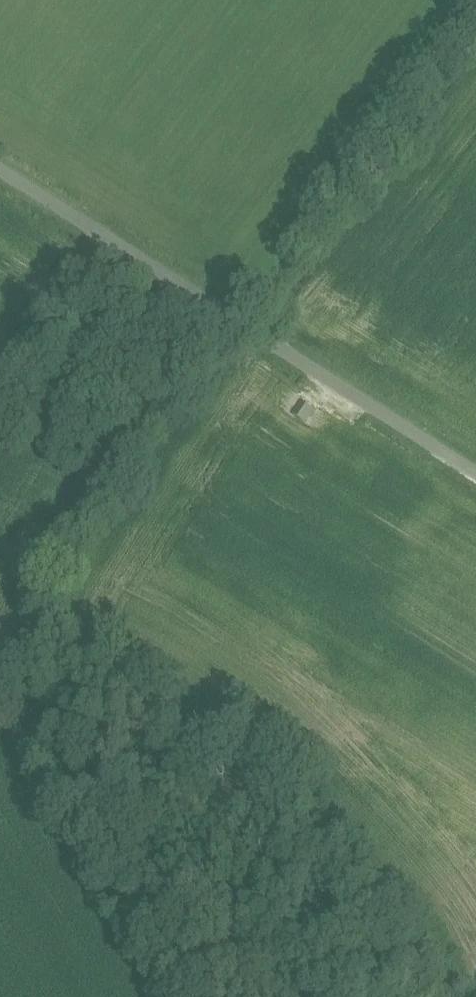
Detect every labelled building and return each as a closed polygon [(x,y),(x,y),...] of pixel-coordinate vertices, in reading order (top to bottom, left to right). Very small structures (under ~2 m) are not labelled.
[(313,408),(300,399),(291,412),(305,421),(313,408)]
